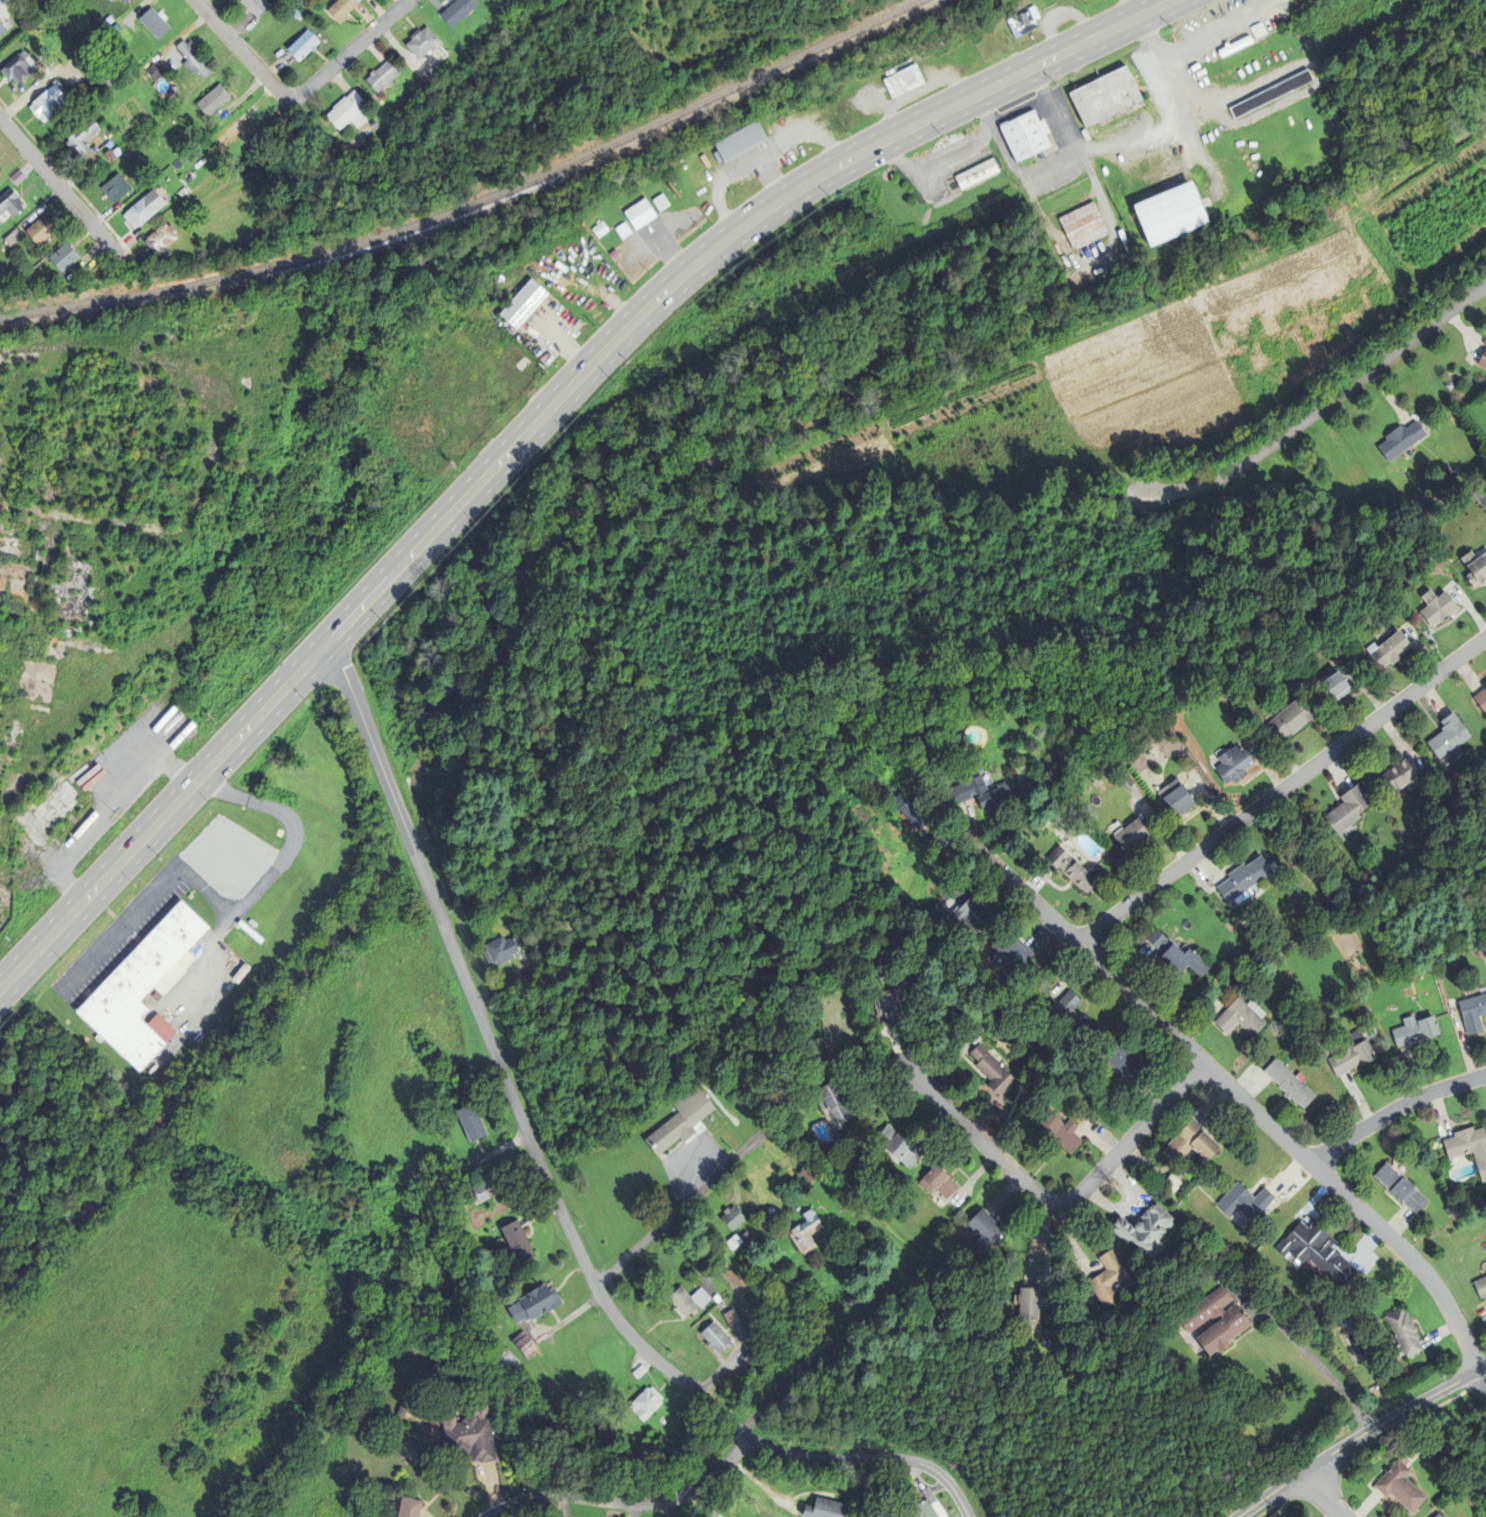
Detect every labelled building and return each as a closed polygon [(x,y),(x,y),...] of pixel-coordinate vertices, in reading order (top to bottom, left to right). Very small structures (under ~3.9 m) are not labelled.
[(254,19),(269,4),(265,0),(240,0),(237,2),(254,19)] [(359,0),(337,0),(324,14),(336,25),(360,1),(359,0)] [(472,0),(454,0),(436,16),(449,30),(476,5),(472,0)] [(1039,26),(1031,8),(1005,20),(1013,38),(1039,26)] [(1251,29),(1262,23),(1267,34),(1256,39),(1251,29)] [(416,62),(437,42),(422,26),(401,46),(416,62)] [(284,51),(297,64),(317,44),(305,31),(284,51)] [(1221,58),(1218,52),(1250,36),(1253,43),(1221,58)] [(211,70),(182,40),(173,48),(185,60),(179,66),(190,76),(193,72),(201,80),(211,70)] [(20,52),(0,69),(0,73),(13,88),(35,69),(20,52)] [(362,84),(376,96),(396,73),(382,61),(362,84)] [(923,85),(914,65),(880,80),(889,100),(923,85)] [(1068,94),(1126,66),(1142,101),(1084,129),(1068,94)] [(1229,109),(1308,70),(1313,81),(1235,120),(1229,109)] [(67,104),(52,85),(25,107),(40,126),(67,104)] [(228,98),(216,85),(193,106),(204,119),(228,98)] [(361,107),(355,94),(322,111),(333,133),(350,124),(353,129),(364,123),(357,109),(361,107)] [(1045,135),(1050,146),(1016,162),(999,127),(1034,111),(1039,122),(1043,120),(1049,133),(1045,135)] [(82,143),(97,132),(89,121),(61,142),(75,161),(88,151),(82,143)] [(756,122),(709,144),(718,164),(765,142),(756,122)] [(961,191),(955,177),(992,159),(999,172),(961,191)] [(128,189),(115,173),(97,190),(110,205),(128,189)] [(1132,206),(1190,182),(1208,224),(1149,248),(1132,206)] [(6,189),(0,195),(0,215),(2,212),(10,220),(23,207),(6,189)] [(132,231),(153,212),(140,198),(119,216),(132,231)] [(633,232),(655,218),(643,199),(621,213),(633,232)] [(1074,251),(1058,220),(1094,202),(1109,234),(1074,251)] [(35,249),(52,231),(37,217),(20,235),(35,249)] [(166,258),(160,248),(174,241),(165,226),(141,239),(155,264),(166,258)] [(58,276),(76,259),(61,244),(44,261),(58,276)] [(514,329),(546,293),(529,277),(497,313),(514,329)] [(1485,350),(1485,369),(1477,365),(1485,350)] [(1406,429),(1416,421),(1426,435),(1389,463),(1379,449),(1378,447),(1387,440),(1385,438),(1400,426),(1402,429),(1405,427),(1406,429)] [(1481,558),(1485,554),(1485,581),(1484,579),(1474,588),(1466,578),(1471,574),(1467,567),(1461,560),(1471,552),(1476,560),(1481,557),(1481,558)] [(91,562),(65,558),(60,596),(54,595),(51,619),(91,624),(93,608),(85,608),(91,562)] [(1441,622),(1433,629),(1420,613),(1428,606),(1421,598),(1430,591),(1437,599),(1445,592),(1458,608),(1459,609),(1442,624),(1441,622)] [(1391,663),(1381,671),(1369,656),(1370,655),(1366,650),(1374,643),(1378,649),(1399,631),(1411,647),(1402,654),(1404,658),(1393,667),(1391,663)] [(1341,677),(1351,691),(1329,707),(1319,693),(1325,689),(1322,684),(1338,673),(1341,677)] [(1473,698),(1485,689),(1485,715),(1473,698)] [(1267,724),(1298,696),(1315,715),(1283,743),(1267,724)] [(1458,721),(1459,722),(1471,739),(1459,748),(1464,754),(1450,764),(1445,757),(1440,761),(1427,744),(1443,732),(1441,730),(1445,727),(1441,722),(1453,713),(1458,721)] [(1232,779),(1226,784),(1214,769),(1222,763),(1217,757),(1229,748),(1230,749),(1236,745),(1240,749),(1243,747),(1254,762),(1245,769),(1247,773),(1234,782),(1232,779)] [(1399,788),(1391,793),(1380,776),(1405,761),(1416,777),(1417,779),(1421,785),(1410,792),(1406,786),(1400,790),(1399,788)] [(988,790),(1005,782),(1010,794),(1003,797),(1005,802),(985,810),(983,806),(981,807),(976,795),(975,793),(971,795),(972,797),(956,805),(949,789),(965,782),(967,786),(971,784),(969,780),(981,774),(988,790)] [(1176,818),(1157,792),(1177,778),(1196,805),(1176,818)] [(1358,813),(1361,817),(1338,834),(1324,816),(1344,801),(1340,795),(1358,782),(1372,802),(1358,813)] [(1137,816),(1151,833),(1126,852),(1113,836),(1137,816)] [(947,841),(939,831),(928,839),(936,849),(947,841)] [(1045,858),(1057,844),(1098,880),(1086,894),(1045,858)] [(1246,866),(1260,855),(1272,871),(1227,904),(1216,888),(1230,877),(1228,874),(1243,863),(1246,866)] [(961,905),(973,892),(995,913),(975,933),(964,922),(959,928),(947,916),(959,904),(961,905)] [(71,1012),(177,900),(207,928),(137,1001),(145,1009),(137,1018),(164,1044),(136,1073),(71,1012)] [(1168,939),(1172,942),(1184,953),(1188,948),(1209,967),(1201,976),(1187,964),(1178,974),(1159,957),(1165,950),(1161,947),(1158,950),(1147,939),(1156,929),(1168,939)] [(1019,940),(1035,956),(1032,958),(1017,973),(990,944),(1005,930),(1017,943),(1019,940)] [(517,955),(509,934),(478,946),(486,967),(517,955)] [(879,992),(897,989),(899,988),(899,986),(907,984),(907,986),(912,985),(916,1005),(901,1008),(901,1012),(884,1016),(877,1017),(873,994),(879,993),(879,992)] [(1094,1030),(1079,1046),(1046,1015),(1060,999),(1069,989),(1081,1001),(1073,1010),(1081,1017),(1084,1014),(1097,1026),(1094,1030)] [(1474,998),(1485,995),(1485,1013),(1479,1015),(1483,1032),(1468,1036),(1459,1002),(1474,998)] [(1261,1018),(1266,1023),(1253,1037),(1237,1022),(1226,1034),(1214,1023),(1225,1011),(1238,997),(1246,1005),(1250,1000),(1265,1014),(1261,1018)] [(1416,1022),(1435,1016),(1440,1034),(1397,1047),(1391,1030),(1405,1026),(1402,1019),(1413,1015),(1416,1022)] [(1366,1039),(1376,1057),(1361,1065),(1361,1064),(1337,1077),(1327,1060),(1340,1053),(1337,1047),(1347,1041),(1350,1047),(1351,1047),(1356,1045),(1350,1034),(1360,1028),(1366,1039)] [(1122,1079),(1119,1083),(1101,1065),(1107,1059),(1103,1056),(1116,1043),(1133,1059),(1129,1063),(1133,1068),(1144,1078),(1133,1089),(1122,1079)] [(991,1081),(976,1067),(979,1064),(969,1054),(979,1044),(1015,1080),(1005,1090),(999,1096),(987,1084),(991,1081)] [(1287,1093),(1263,1071),(1274,1058),(1315,1096),(1304,1109),(1291,1097),(1288,1100),(1284,1096),(1287,1093)] [(843,1102),(851,1115),(850,1116),(855,1125),(842,1131),(837,1123),(836,1123),(829,1110),(827,1110),(826,1108),(821,1110),(814,1098),(819,1095),(815,1088),(833,1079),(845,1101),(843,1102)] [(640,1139),(675,1111),(669,1104),(694,1085),(713,1109),(712,1109),(698,1120),(690,1127),(694,1132),(681,1142),(677,1137),(654,1155),(640,1139)] [(453,1111),(467,1143),(485,1135),(470,1103),(453,1111)] [(1074,1133),(1083,1140),(1071,1155),(1050,1137),(1050,1136),(1037,1125),(1048,1112),(1061,1123),(1062,1123),(1064,1125),(1069,1119),(1079,1127),(1074,1133)] [(1208,1136),(1219,1146),(1206,1160),(1195,1150),(1184,1162),(1167,1146),(1193,1118),(1210,1134),(1208,1136)] [(912,1145),(922,1154),(910,1169),(899,1159),(898,1161),(883,1148),(884,1147),(875,1139),(887,1124),(897,1132),(899,1130),(914,1142),(912,1145)] [(1446,1158),(1470,1151),(1480,1184),(1485,1182),(1485,1144),(1481,1127),(1471,1130),(1470,1127),(1451,1133),(1452,1137),(1440,1140),(1446,1158)] [(1372,1176),(1414,1215),(1426,1202),(1385,1162),(1372,1176)] [(923,1177),(922,1176),(935,1163),(958,1187),(945,1200),(933,1187),(928,1192),(918,1183),(923,1177)] [(796,1173),(803,1167),(811,1177),(805,1183),(796,1173)] [(467,1189),(475,1204),(502,1190),(495,1175),(467,1189)] [(1215,1206),(1238,1183),(1254,1199),(1264,1188),(1276,1200),(1253,1223),(1239,1209),(1228,1220),(1215,1206)] [(1157,1240),(1155,1239),(1152,1243),(1152,1248),(1148,1253),(1143,1253),(1131,1242),(1128,1245),(1108,1228),(1119,1216),(1133,1229),(1134,1225),(1136,1222),(1139,1221),(1141,1219),(1139,1217),(1147,1209),(1149,1211),(1148,1208),(1150,1205),(1152,1207),(1156,1203),(1174,1219),(1172,1220),(1173,1224),(1170,1227),(1166,1228),(1164,1230),(1165,1231),(1157,1240)] [(729,1231),(718,1219),(722,1215),(720,1212),(725,1207),(727,1210),(731,1206),(743,1218),(729,1231)] [(1004,1232),(990,1246),(984,1239),(967,1223),(981,1208),(994,1220),(995,1219),(999,1223),(998,1224),(997,1225),(1004,1232)] [(800,1255),(814,1246),(807,1236),(820,1228),(809,1210),(800,1215),(803,1221),(786,1232),(800,1255)] [(1272,1249),(1304,1213),(1334,1240),(1328,1246),(1355,1271),(1339,1288),(1308,1259),(1297,1271),(1272,1249)] [(533,1257),(515,1220),(497,1229),(516,1266),(533,1257)] [(739,1235),(744,1231),(748,1236),(743,1240),(739,1235)] [(722,1243),(733,1233),(741,1242),(730,1251),(722,1243)] [(1103,1272),(1106,1270),(1098,1258),(1111,1249),(1131,1277),(1117,1286),(1114,1288),(1120,1297),(1104,1308),(1087,1283),(1103,1272)] [(1478,1299),(1485,1296),(1485,1274),(1470,1281),(1478,1299)] [(504,1305),(514,1325),(558,1305),(548,1284),(504,1305)] [(1176,1316),(1218,1284),(1231,1301),(1222,1308),(1224,1311),(1232,1304),(1248,1325),(1206,1357),(1193,1339),(1220,1319),(1215,1312),(1189,1333),(1176,1316)] [(664,1299),(686,1321),(709,1299),(698,1287),(688,1297),(677,1286),(664,1299)] [(1018,1320),(1019,1288),(1039,1288),(1039,1289),(1056,1290),(1056,1306),(1038,1305),(1038,1320),(1031,1320),(1031,1331),(1018,1330),(1018,1320)] [(1395,1362),(1421,1349),(1401,1308),(1383,1317),(1396,1344),(1389,1348),(1395,1362)] [(697,1334),(714,1353),(719,1349),(723,1352),(731,1345),(710,1322),(697,1334)] [(749,1341),(759,1334),(750,1322),(740,1330),(749,1341)] [(629,1373),(640,1363),(645,1369),(635,1379),(629,1373)] [(625,1406),(644,1387),(646,1389),(649,1386),(661,1398),(658,1401),(659,1403),(641,1422),(625,1406)] [(450,1450),(456,1454),(467,1452),(469,1450),(468,1449),(470,1449),(472,1461),(478,1460),(479,1462),(495,1459),(488,1416),(483,1417),(483,1412),(487,1411),(486,1402),(469,1405),(471,1414),(477,1413),(478,1418),(476,1418),(475,1416),(472,1414),(463,1416),(461,1419),(461,1421),(454,1422),(453,1415),(441,1417),(446,1450),(450,1450)] [(403,1415),(396,1412),(399,1404),(406,1407),(403,1415)] [(1427,1498),(1412,1514),(1390,1494),(1386,1499),(1374,1487),(1398,1460),(1411,1472),(1405,1478),(1427,1498)] [(421,1500),(417,1516),(396,1516),(400,1495),(421,1500)] [(810,1516),(842,1516),(845,1503),(815,1496),(812,1505),(805,1503),(802,1515),(810,1516)] [(935,1511),(940,1516),(912,1516),(911,1516),(914,1514),(910,1509),(927,1498),(932,1506),(933,1504),(937,1510),(935,1511)]
